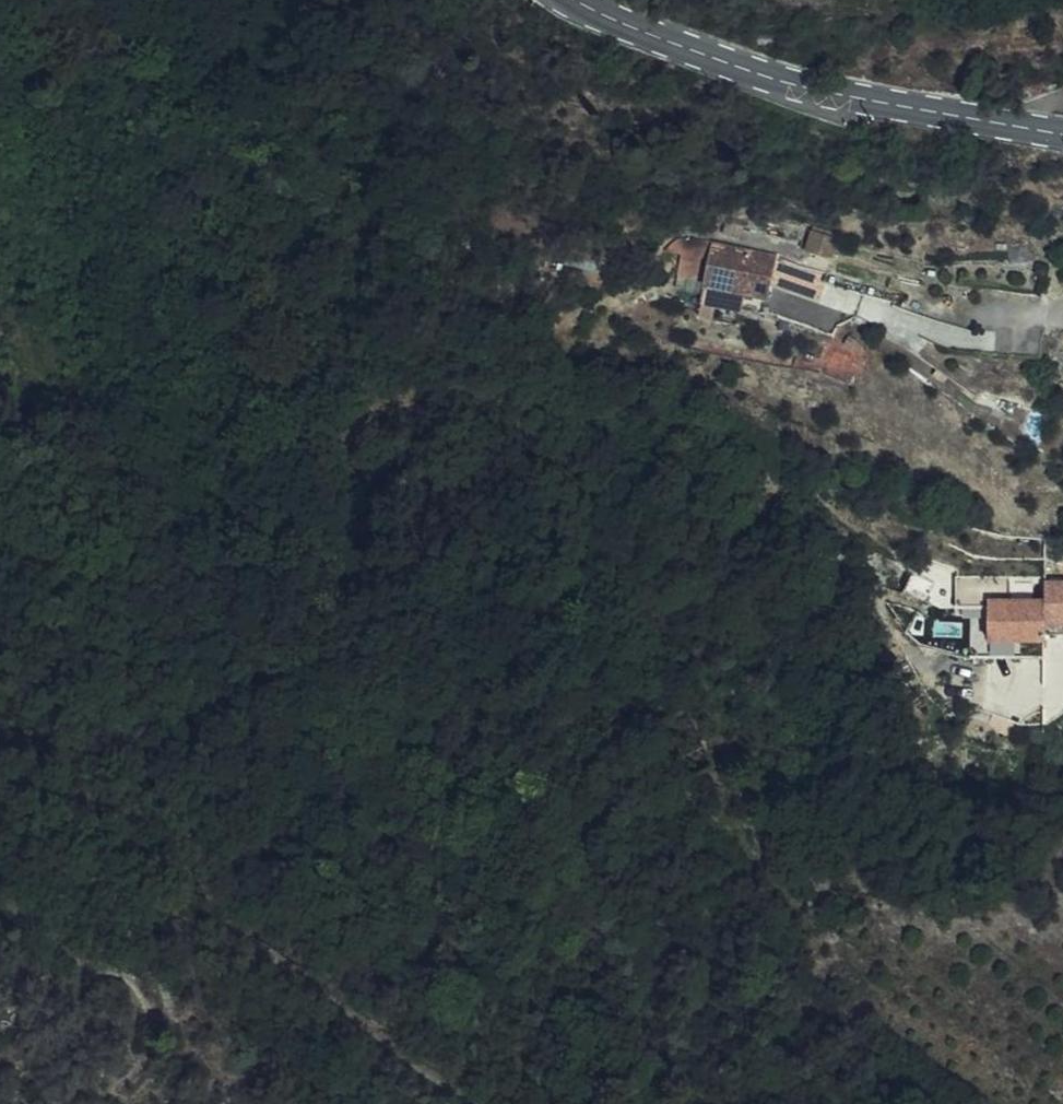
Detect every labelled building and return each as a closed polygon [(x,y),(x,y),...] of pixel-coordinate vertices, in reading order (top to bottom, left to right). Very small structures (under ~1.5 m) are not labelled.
[(812,228),(810,252),(835,253),(836,230),(812,228)] [(729,272),(730,269),(699,264),(696,281),(728,287),(729,272)] [(789,280),(729,272),(728,287),(696,281),(694,300),(725,305),(723,314),(783,323),(789,280)] [(942,587),(967,598),(977,577),(951,566),(942,587)] [(1062,635),(1062,578),(1046,578),(1046,595),(988,596),(989,637),(1062,635)]
